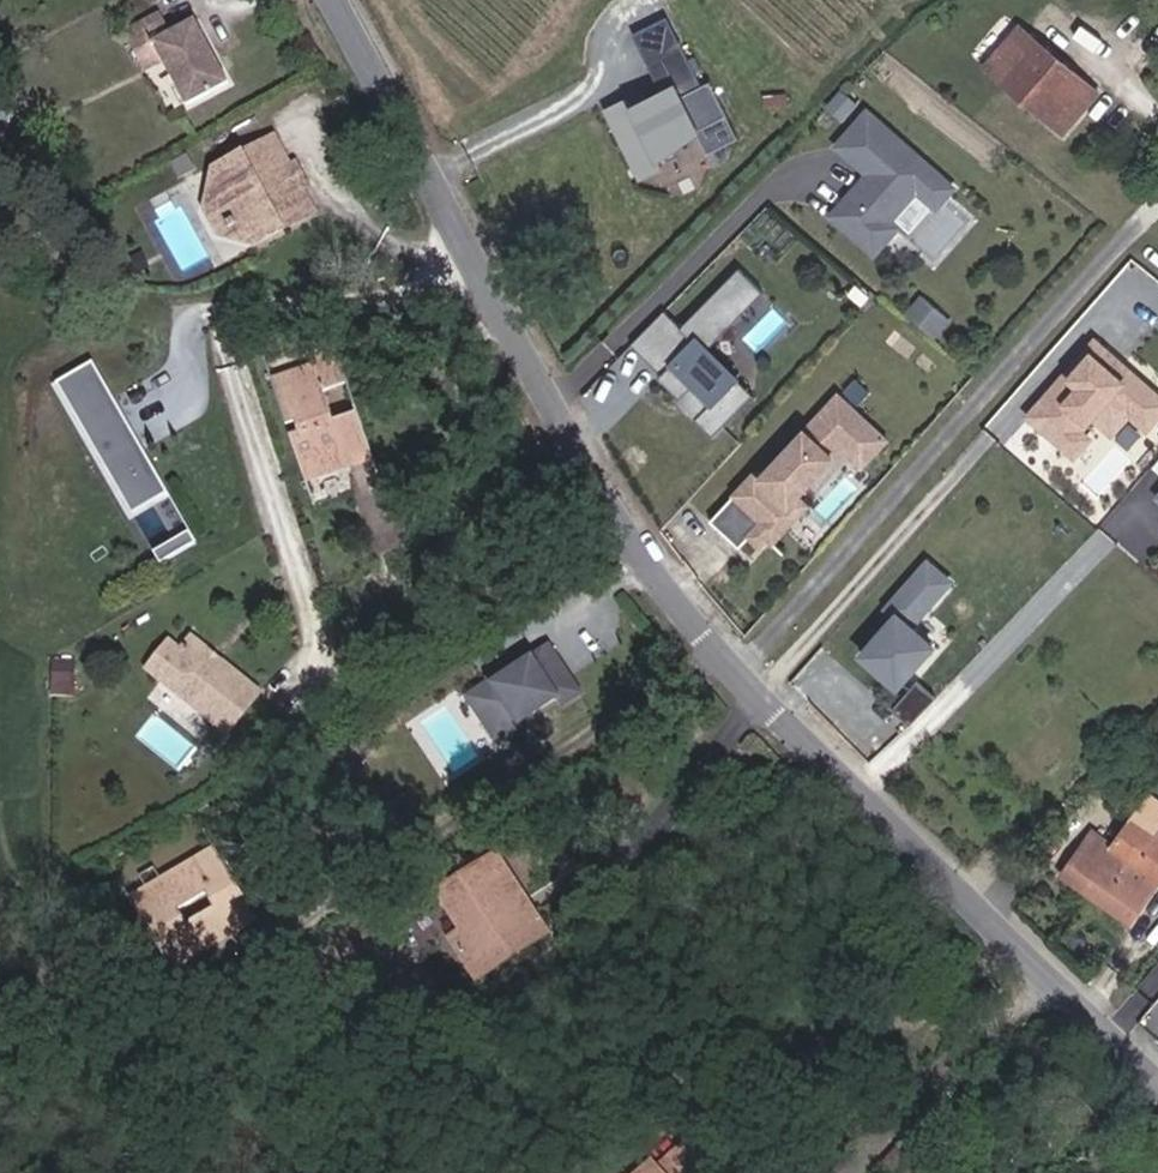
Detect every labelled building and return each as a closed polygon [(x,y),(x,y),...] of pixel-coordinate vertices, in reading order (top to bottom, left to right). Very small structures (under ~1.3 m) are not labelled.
[(193,20),(171,31),(159,12),(122,30),(145,73),(164,64),(184,105),(227,84),(193,20)] [(653,84),(601,110),(637,183),(656,171),(652,163),(695,138),(704,155),(735,140),(693,57),(687,60),(666,18),(629,36),(653,84)] [(1064,136),(1098,98),(1019,30),(986,67),(1064,136)] [(830,107),(847,120),(861,102),(844,89),(830,107)] [(958,190),(865,108),(831,146),(860,172),(822,215),(875,262),(903,230),(895,223),(916,199),(935,216),(958,190)] [(312,211),(301,192),(294,196),(283,175),(290,172),(272,139),(214,170),(229,197),(220,201),(247,247),(312,211)] [(290,172),(283,175),(294,196),(301,192),(307,189),(295,169),(290,172)] [(220,236),(247,247),(220,201),(229,197),(214,170),(204,176),(203,204),(220,236)] [(666,314),(634,345),(662,373),(655,380),(711,437),(753,397),(707,350),(764,295),(741,271),(680,329),(666,314)] [(1093,337),(1022,416),(1073,461),(1099,432),(1110,443),(1127,424),(1144,439),(1157,424),(1157,394),(1093,337)] [(335,394),(358,387),(344,344),(324,351),(329,367),(289,380),(323,483),(385,463),(370,419),(346,427),(335,394)] [(170,491),(93,361),(57,382),(134,513),(170,491)] [(888,441),(837,393),(757,479),(751,473),(707,520),(753,563),(847,463),(858,474),(888,441)] [(163,562),(199,541),(192,529),(156,550),(163,562)] [(879,610),(890,620),(854,659),(894,695),(934,650),(913,631),(954,585),(926,559),(879,610)] [(261,693),(220,659),(217,663),(211,658),(210,652),(194,638),(183,652),(171,642),(150,668),(229,732),(261,693)] [(582,694),(551,647),(534,659),(530,652),(501,672),(505,678),(496,683),(494,681),(470,698),(498,740),(559,699),(564,706),(582,694)] [(1114,841),(1099,831),(1069,873),(1098,893),(1113,873),(1125,880),(1153,840),(1125,822),(1114,841)] [(1153,840),(1125,880),(1113,873),(1098,893),(1100,895),(1136,919),(1157,886),(1157,833),(1153,840)] [(221,849),(146,895),(192,967),(265,923),(221,849)] [(548,936),(496,855),(446,888),(469,924),(450,937),(470,968),(524,934),(531,946),(548,936)] [(531,946),(524,934),(470,968),(478,981),(531,946)] [(936,1119),(943,1125),(954,1114),(947,1108),(936,1119)] [(962,1123),(954,1114),(943,1125),(936,1119),(889,1165),(896,1172),(912,1172),(962,1123)] [(692,1149),(666,1172),(714,1172),(692,1149)]
